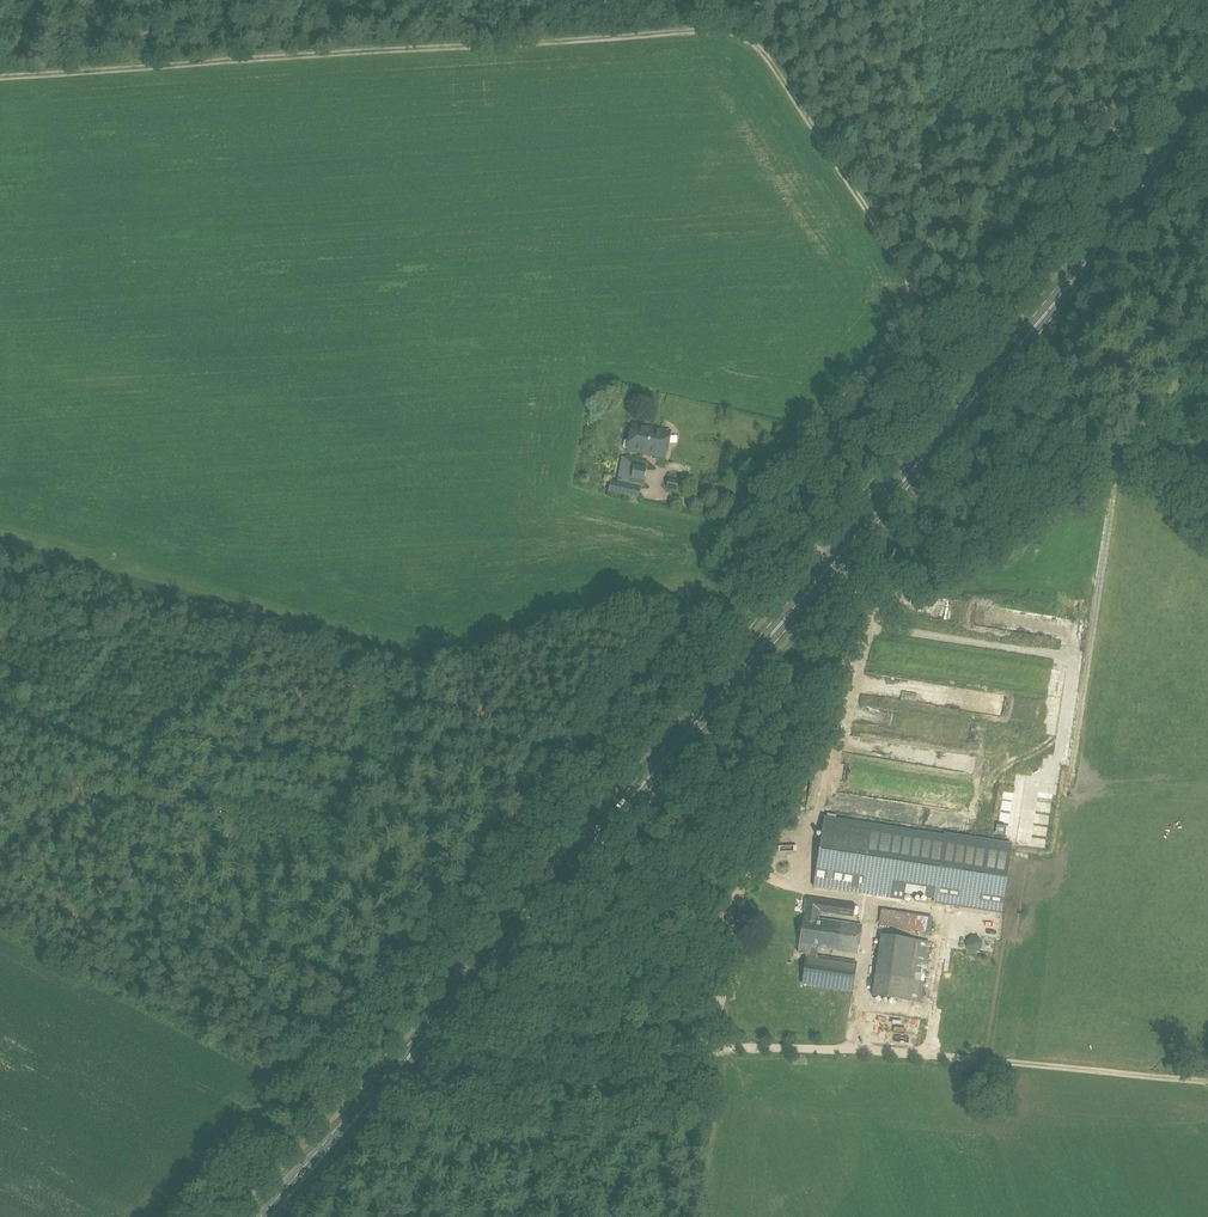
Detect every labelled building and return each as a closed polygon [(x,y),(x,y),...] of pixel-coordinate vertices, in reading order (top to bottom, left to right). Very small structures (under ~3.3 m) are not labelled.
[(632,424),(630,440),(627,439),(624,441),(623,446),(626,448),(628,448),(627,451),(646,455),(651,427),(632,424)] [(670,431),(651,427),(646,455),(665,458),(670,431)] [(635,459),(622,456),(614,493),(631,496),(634,485),(630,484),(635,459)] [(648,461),(635,459),(630,484),(634,485),(634,484),(643,487),(648,461)] [(973,689),(955,690),(956,710),(973,709),(973,689)] [(828,776),(827,766),(819,767),(820,777),(828,776)] [(943,838),(824,820),(814,887),(862,894),(863,887),(934,898),(934,904),(1002,914),(1012,843),(944,833),(943,838)] [(856,962),(817,956),(818,948),(858,954),(862,926),(819,920),(820,912),(854,917),(855,905),(808,898),(805,917),(803,917),(798,953),(806,954),(802,984),(852,991),(856,962)] [(856,907),(858,916),(865,914),(863,905),(856,907)] [(930,934),(933,917),(882,909),(879,926),(930,934)] [(873,996),(921,1003),(929,942),(882,936),(873,996)] [(844,1011),(845,1002),(827,1001),(826,1009),(844,1011)] [(857,1034),(857,1044),(867,1043),(866,1033),(857,1034)]
